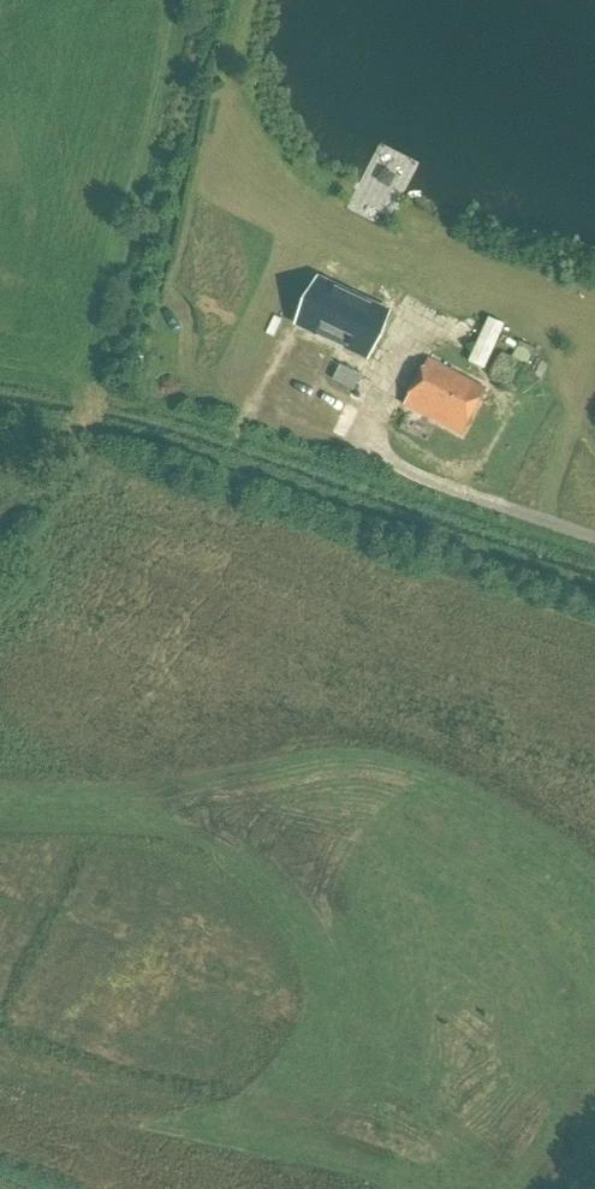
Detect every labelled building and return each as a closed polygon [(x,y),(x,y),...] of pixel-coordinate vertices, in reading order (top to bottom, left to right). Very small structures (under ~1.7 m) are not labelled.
[(369,367),(392,315),(316,281),(293,332),(369,367)] [(418,363),(403,403),(466,427),(481,387),(418,363)] [(361,375),(341,365),(334,380),(354,390),(361,375)]
